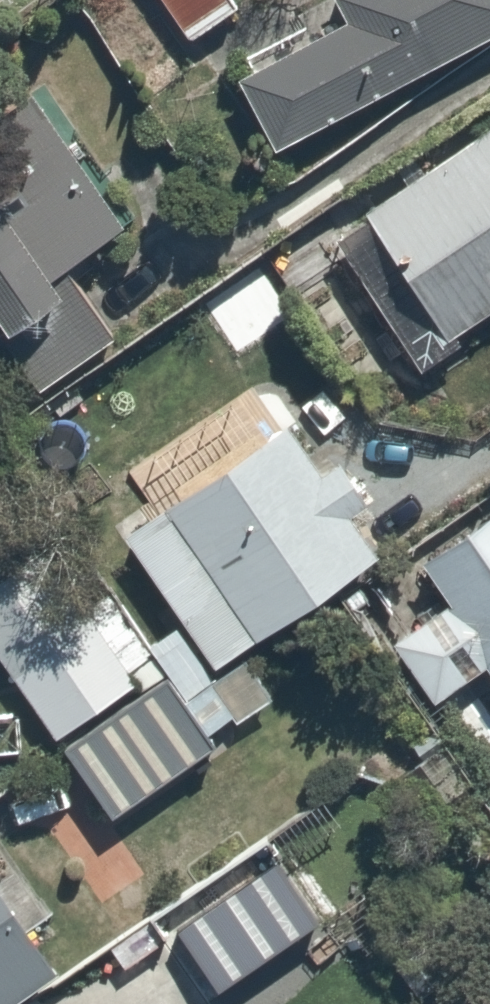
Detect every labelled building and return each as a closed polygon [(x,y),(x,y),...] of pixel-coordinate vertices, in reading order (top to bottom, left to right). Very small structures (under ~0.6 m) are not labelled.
[(189,34),(239,0),(166,0),(189,34)] [(239,74),(281,154),(489,46),(489,0),(332,0),(344,23),(315,38),(307,24),(247,55),(253,67),(239,74)] [(29,352),(98,303),(80,279),(140,236),(41,99),(6,124),(0,116),(0,312),(29,352)] [(343,244),(427,370),(489,328),(489,146),(343,244)] [(164,505),(123,535),(219,670),(377,556),(286,430),(170,514),(164,505)] [(432,566),(461,608),(403,647),(444,706),(489,675),(489,526),(432,566)] [(0,607),(0,649),(67,741),(144,686),(56,566),(0,607)] [(174,686),(74,751),(117,817),(217,751),(174,686)] [(115,946),(130,969),(166,946),(204,1003),(346,1003),(380,982),(286,835),(115,946)] [(28,919),(0,879),(0,938),(28,919)]
